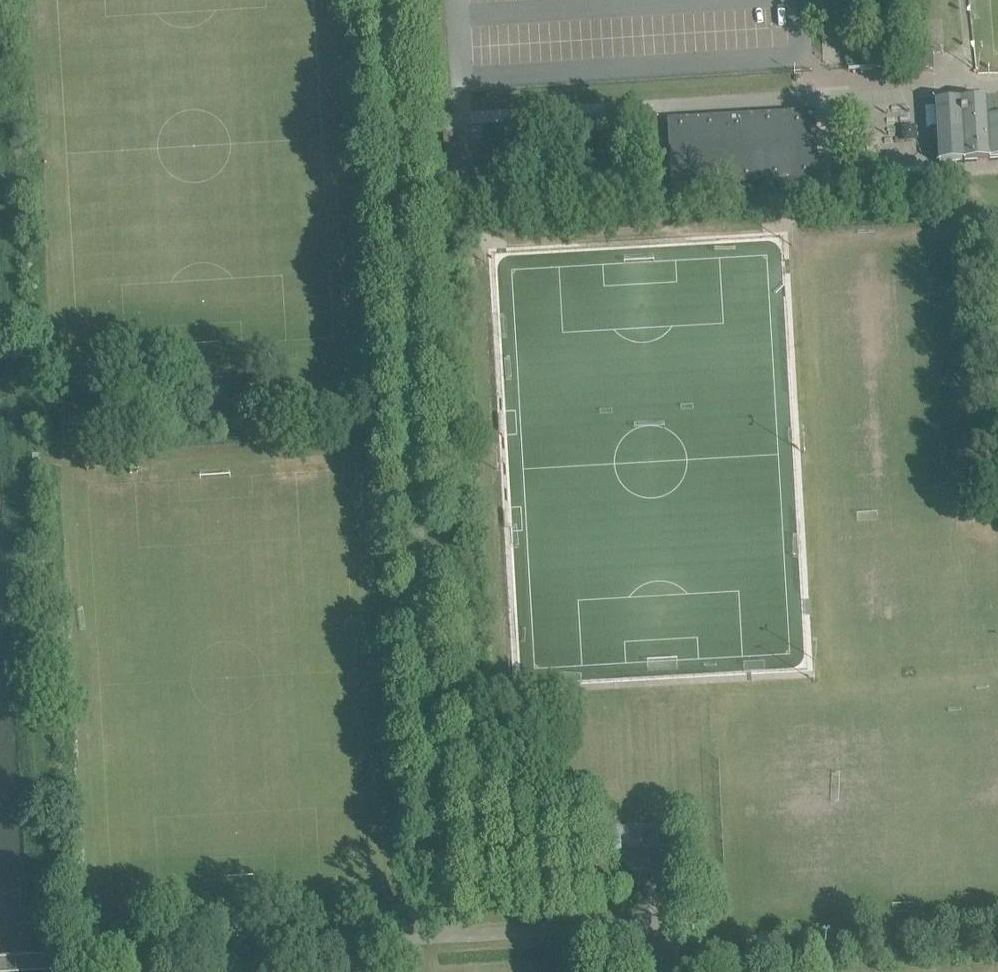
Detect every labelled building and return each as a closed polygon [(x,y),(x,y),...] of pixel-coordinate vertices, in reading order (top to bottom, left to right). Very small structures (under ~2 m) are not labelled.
[(988,123),(986,102),(985,102),(986,103),(936,105),(934,105),(938,165),(940,165),(940,164),(997,161),(997,123),(988,123)] [(816,142),(814,113),(814,112),(813,111),(792,112),(792,114),(787,114),(787,113),(787,112),(667,119),(667,120),(668,149),(670,149),(671,158),(669,158),(670,188),(671,188),(818,179),(817,150),(816,149),(814,149),(814,143),(816,143),(816,142)] [(546,777),(558,777),(558,768),(545,768),(546,777)]
